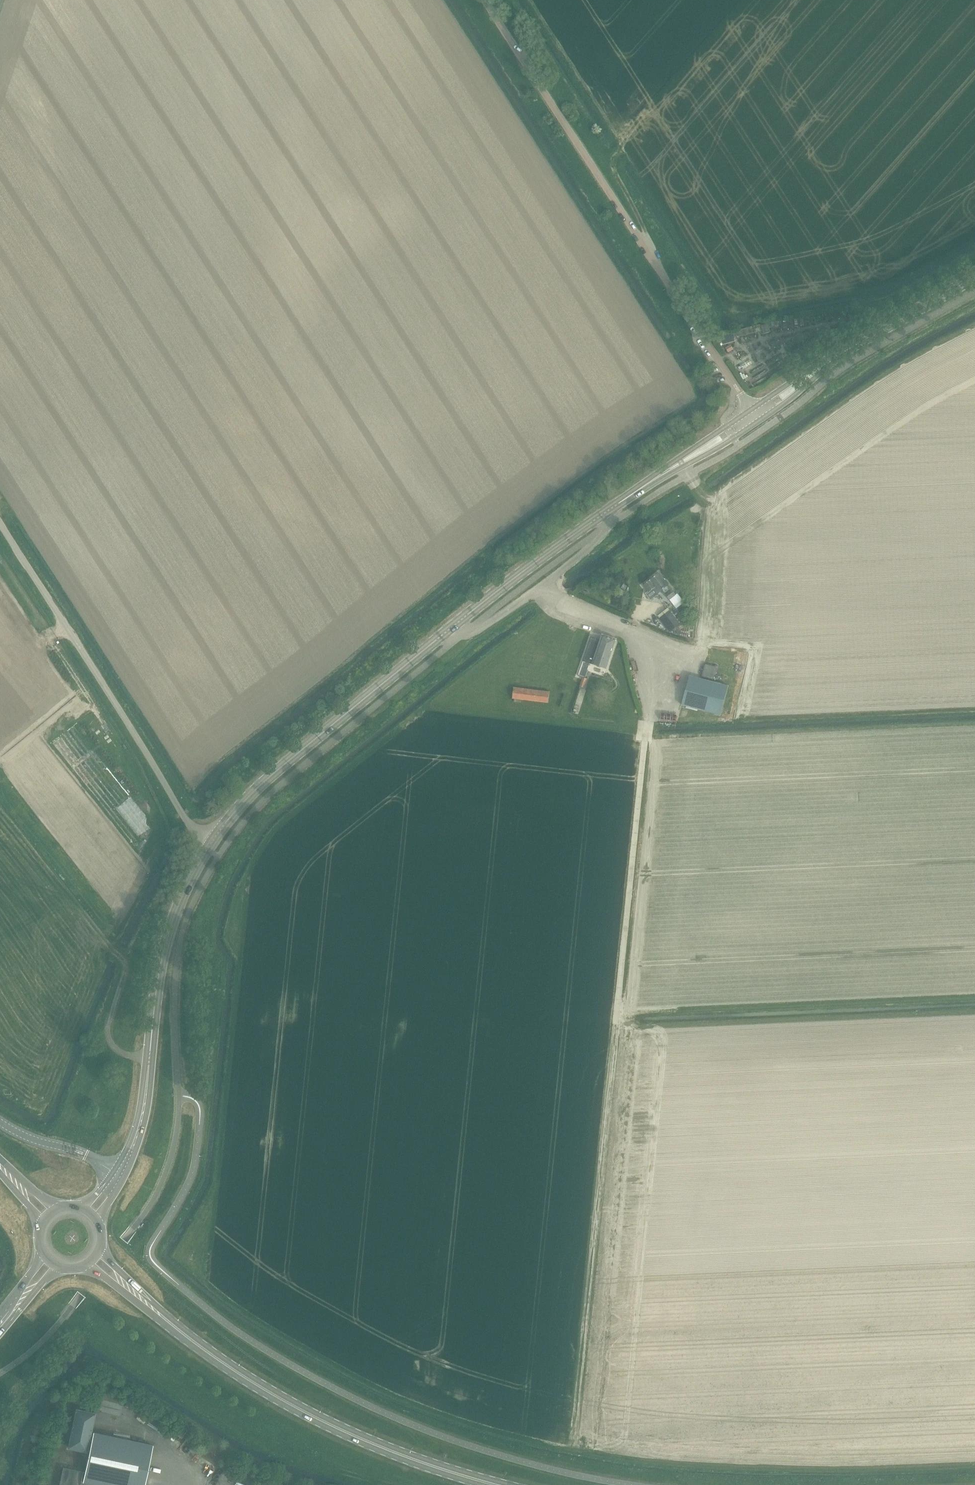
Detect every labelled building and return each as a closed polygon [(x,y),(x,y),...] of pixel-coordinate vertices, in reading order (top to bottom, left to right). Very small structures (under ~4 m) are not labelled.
[(734,337),(737,337),(762,330),(763,334),(770,332),(769,327),(777,324),(776,320),(766,322),(766,323),(739,329),(728,333),(720,336),(722,345),(735,341),(734,337)] [(659,573),(643,584),(648,591),(646,592),(651,598),(664,589),(667,593),(666,593),(670,599),(676,594),(671,588),(670,589),(668,586),(669,585),(659,573)] [(671,632),(681,624),(669,610),(659,617),(671,632)] [(601,639),(591,636),(583,660),(593,663),(593,664),(606,668),(616,638),(602,634),(601,639)] [(713,679),(716,667),(705,664),(702,676),(713,679)] [(720,714),(728,685),(690,675),(682,704),(720,714)] [(584,687),(588,677),(583,676),(579,686),(584,687)] [(548,702),(549,691),(515,687),(514,698),(548,702)] [(89,1438),(94,1414),(76,1410),(68,1447),(86,1451),(87,1447),(89,1438)] [(80,1481),(99,1484),(144,1484),(153,1445),(93,1433),(92,1438),(89,1438),(87,1447),(90,1447),(84,1472),(82,1471),(80,1481)] [(82,1471),(63,1467),(59,1484),(79,1484),(82,1471)]
